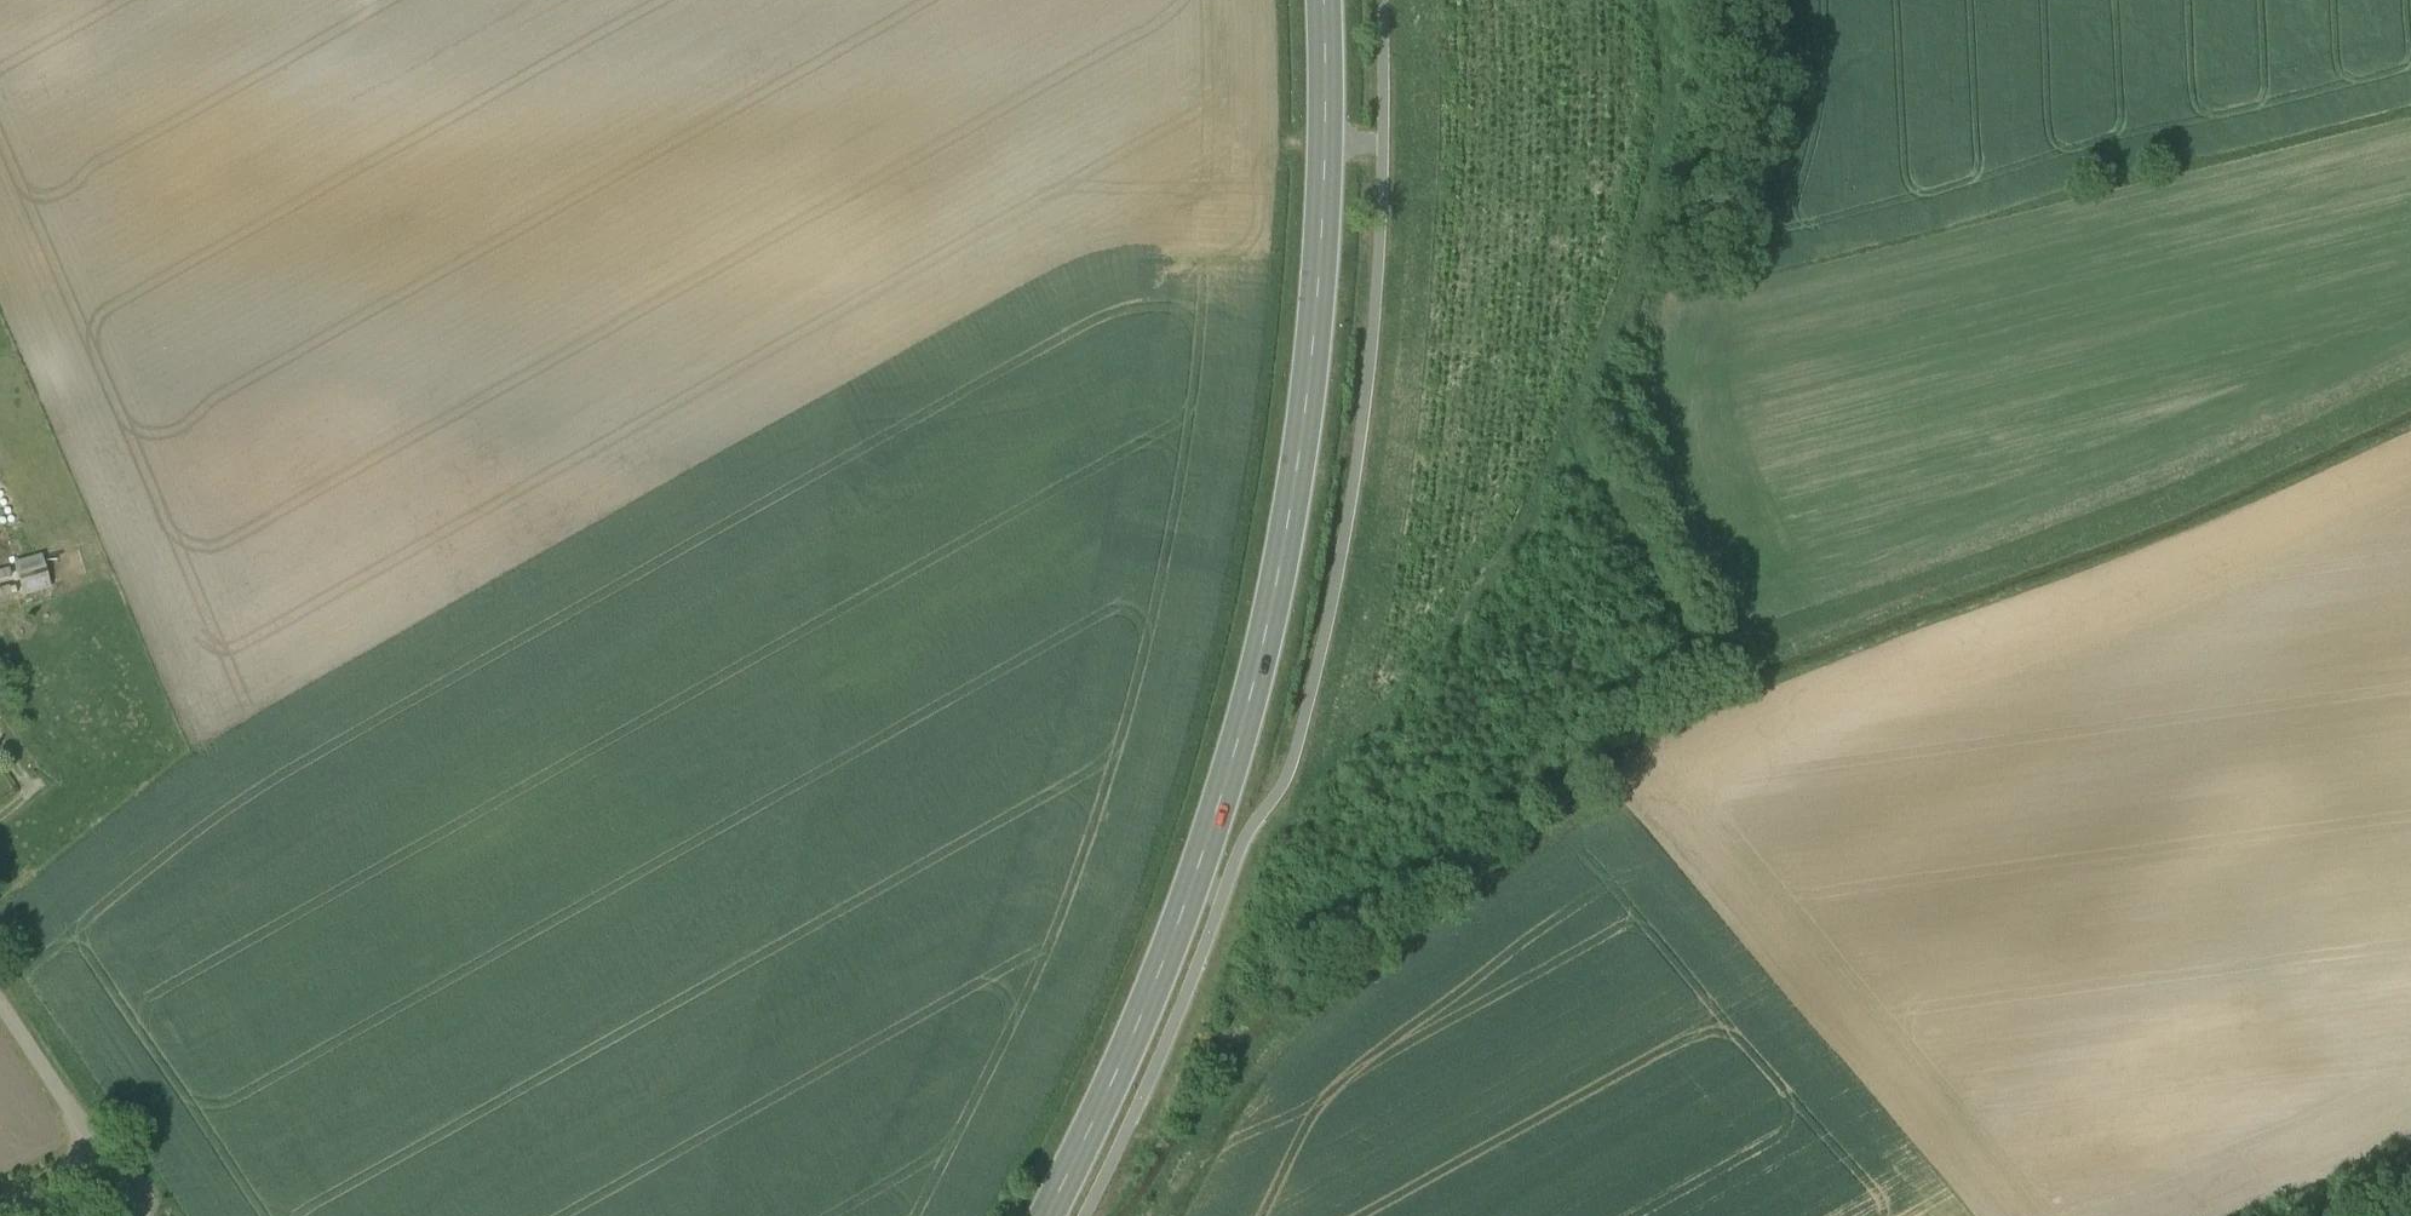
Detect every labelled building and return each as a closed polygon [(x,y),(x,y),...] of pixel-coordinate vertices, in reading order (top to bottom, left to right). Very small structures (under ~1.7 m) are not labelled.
[(33,564),(0,571),(0,611),(41,602),(33,564)]
